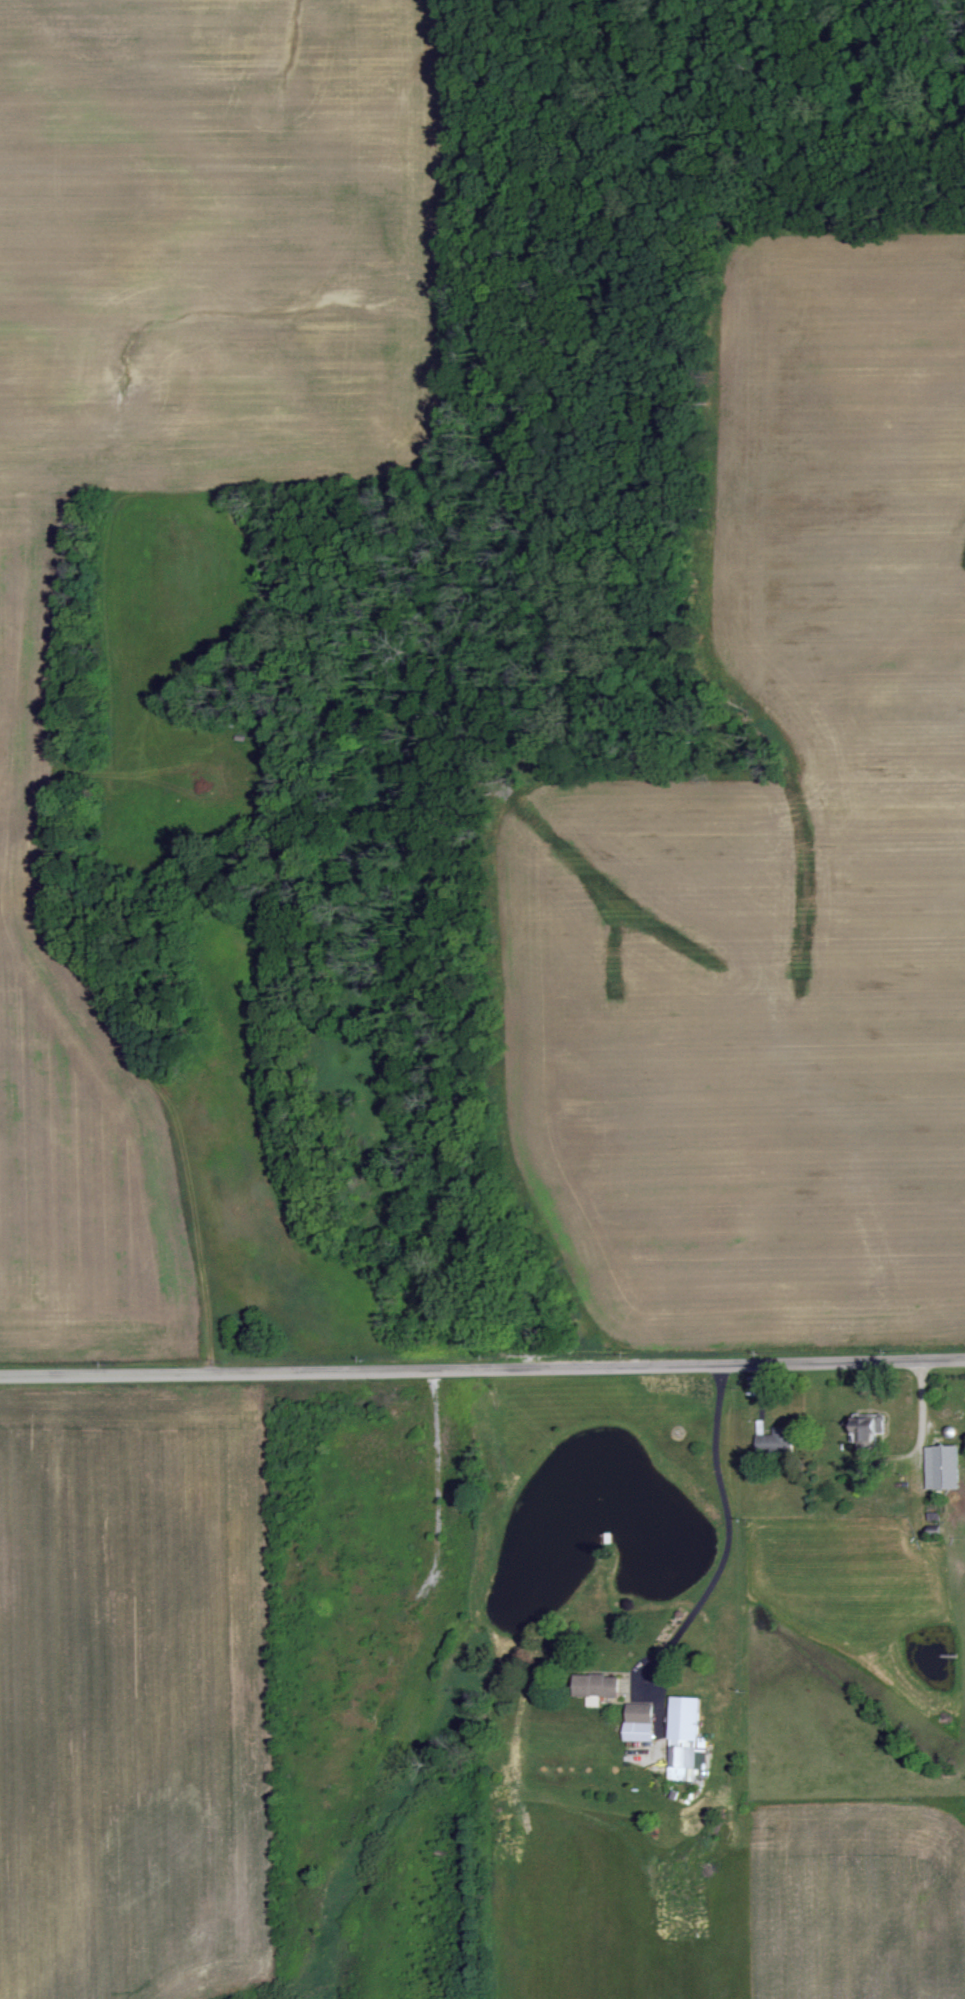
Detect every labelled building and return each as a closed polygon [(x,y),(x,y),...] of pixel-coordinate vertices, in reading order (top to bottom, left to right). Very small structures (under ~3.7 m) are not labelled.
[(860,1452),(878,1451),(878,1435),(887,1434),(887,1415),(854,1416),(855,1443),(860,1443),(860,1452)] [(759,1435),(758,1453),(793,1454),(794,1428),(775,1427),(774,1436),(759,1435)] [(959,1446),(927,1447),(928,1490),(960,1490),(959,1446)] [(576,1675),(575,1697),(588,1698),(588,1708),(602,1708),(602,1697),(620,1698),(620,1676),(576,1675)] [(702,1699),(673,1697),(669,1781),(697,1782),(698,1769),(704,1770),(705,1756),(708,1756),(709,1739),(701,1738),(702,1699)] [(654,1742),(655,1704),(627,1704),(626,1742),(654,1742)]
